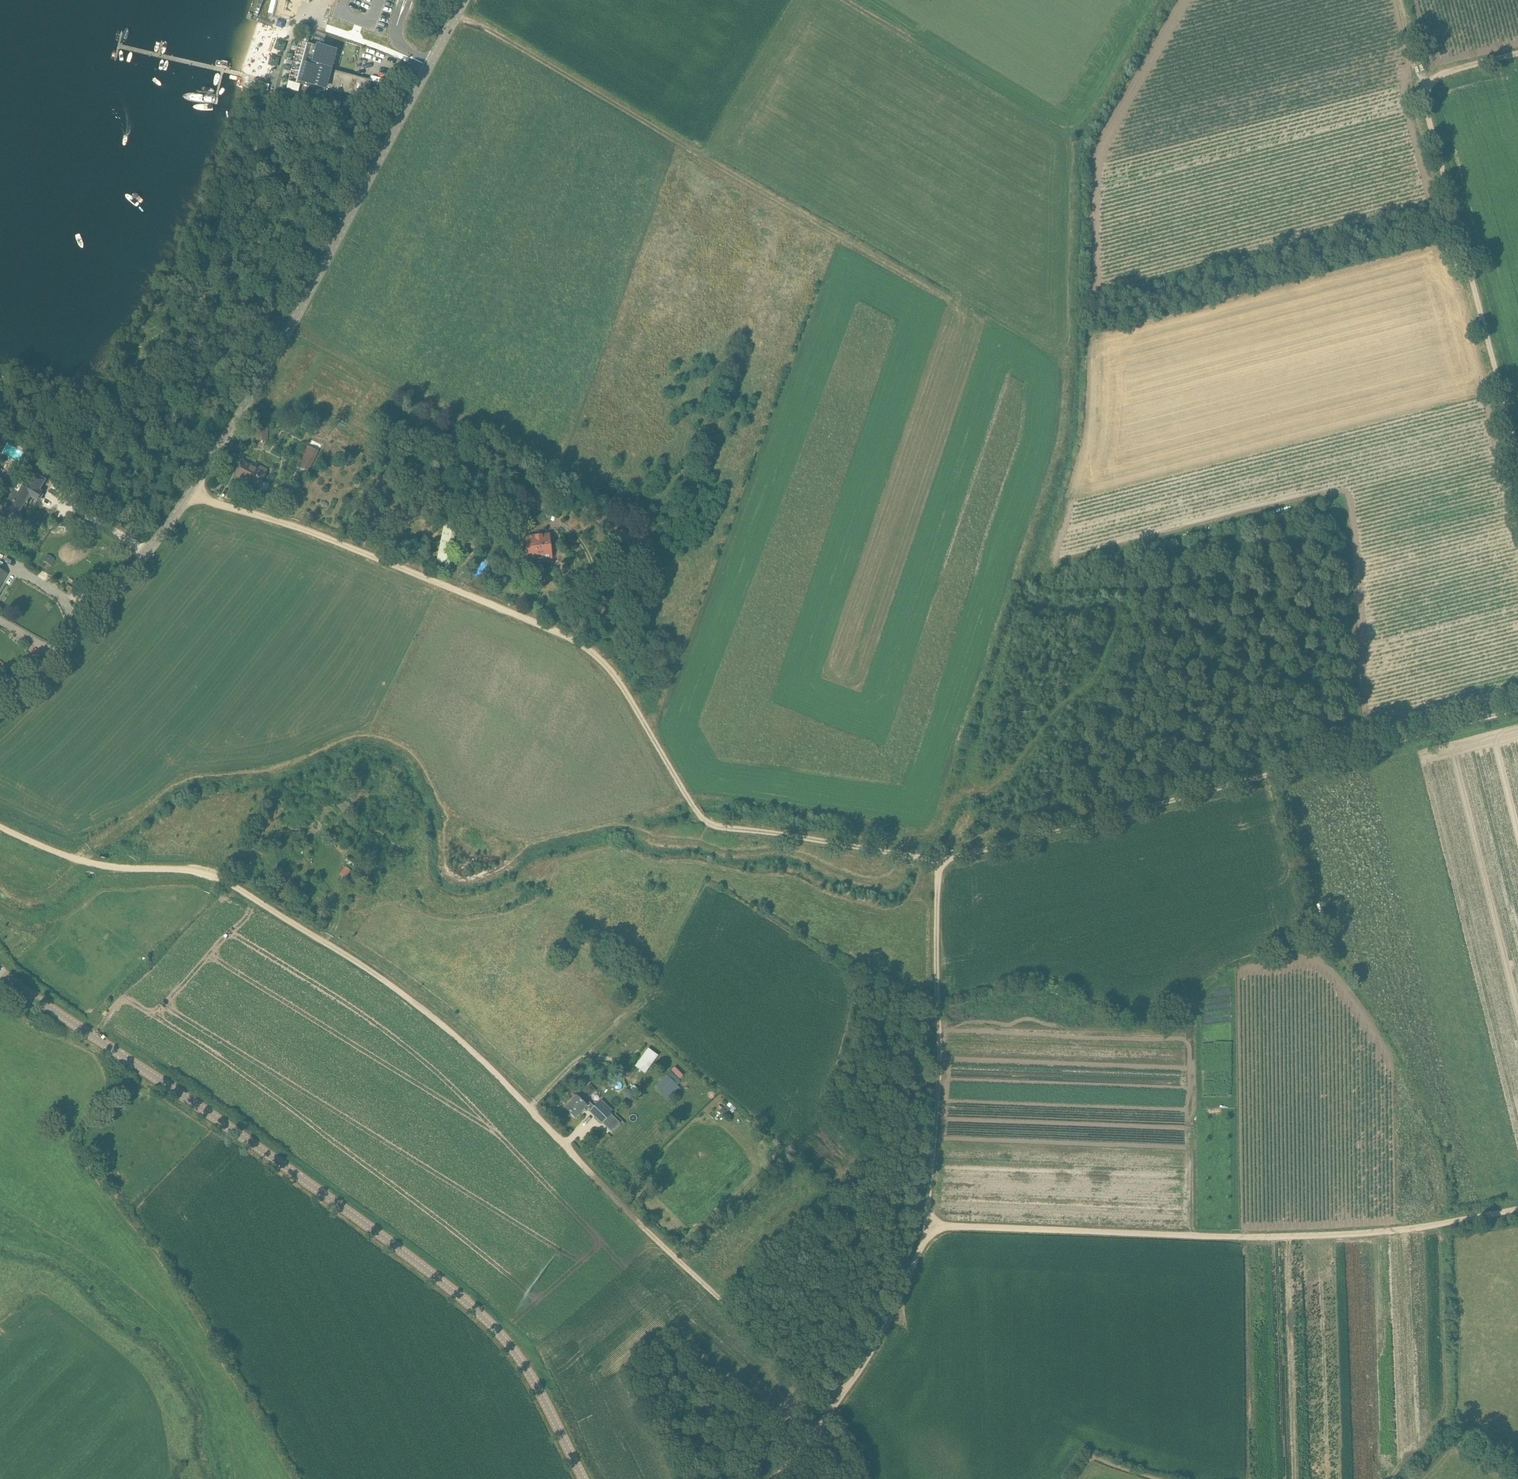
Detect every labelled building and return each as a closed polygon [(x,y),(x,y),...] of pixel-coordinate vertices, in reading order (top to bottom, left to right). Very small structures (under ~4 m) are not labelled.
[(308,59),(302,82),(325,88),(325,87),(362,96),(366,82),(329,72),(331,65),(332,65),(335,53),(324,49),(322,55),(310,52),(311,49),(310,49),(308,59)] [(258,428),(257,440),(268,441),(268,428),(258,428)] [(319,451),(307,445),(297,466),(309,472),(319,451)] [(256,469),(243,461),(235,476),(259,488),(267,471),(257,466),(256,469)] [(36,475),(35,474),(29,483),(25,481),(18,493),(14,490),(8,500),(4,498),(0,505),(0,507),(2,508),(1,511),(8,515),(10,511),(17,515),(25,502),(28,504),(29,502),(28,502),(32,496),(38,500),(42,493),(38,491),(45,480),(36,475)] [(70,475),(65,487),(79,492),(83,480),(70,475)] [(552,561),(549,535),(535,536),(536,538),(526,539),(528,560),(538,559),(539,563),(552,561)] [(47,555),(43,561),(51,566),(55,559),(47,555)] [(340,874),(345,878),(352,869),(346,865),(340,874)] [(648,1049),(636,1066),(645,1073),(658,1056),(648,1049)] [(677,1084),(680,1081),(671,1071),(667,1074),(677,1084)] [(677,1084),(667,1074),(655,1086),(666,1098),(678,1085),(677,1084)] [(624,1095),(630,1100),(634,1096),(629,1090),(624,1095)] [(584,1097),(581,1100),(576,1096),(566,1108),(575,1118),(587,1106),(591,1111),(594,1107),(584,1097)] [(603,1099),(600,1102),(611,1114),(614,1111),(603,1099)] [(611,1114),(600,1102),(594,1107),(591,1111),(590,1111),(602,1123),(611,1114)] [(723,1107),(719,1112),(724,1116),(728,1112),(723,1107)]
